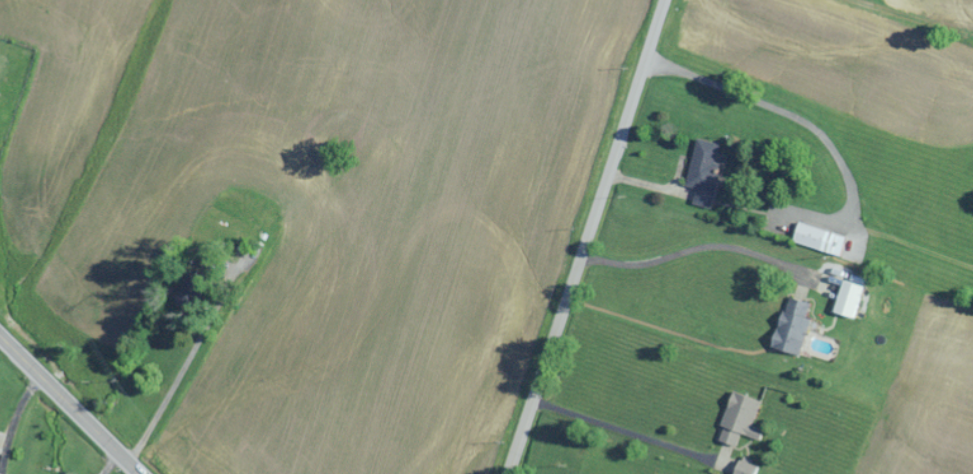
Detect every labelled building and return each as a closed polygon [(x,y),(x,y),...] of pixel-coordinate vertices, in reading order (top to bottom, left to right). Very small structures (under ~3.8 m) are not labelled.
[(728,146),(701,140),(690,188),(700,191),(696,206),(714,210),(728,146)] [(852,236),(805,224),(800,244),(846,257),(852,236)] [(818,304),(787,296),(773,348),(804,356),(818,304)] [(765,442),(769,431),(757,427),(765,402),(736,392),(720,441),(741,448),(745,436),(765,442)] [(763,468),(745,462),(741,473),(761,473),(763,468)]
